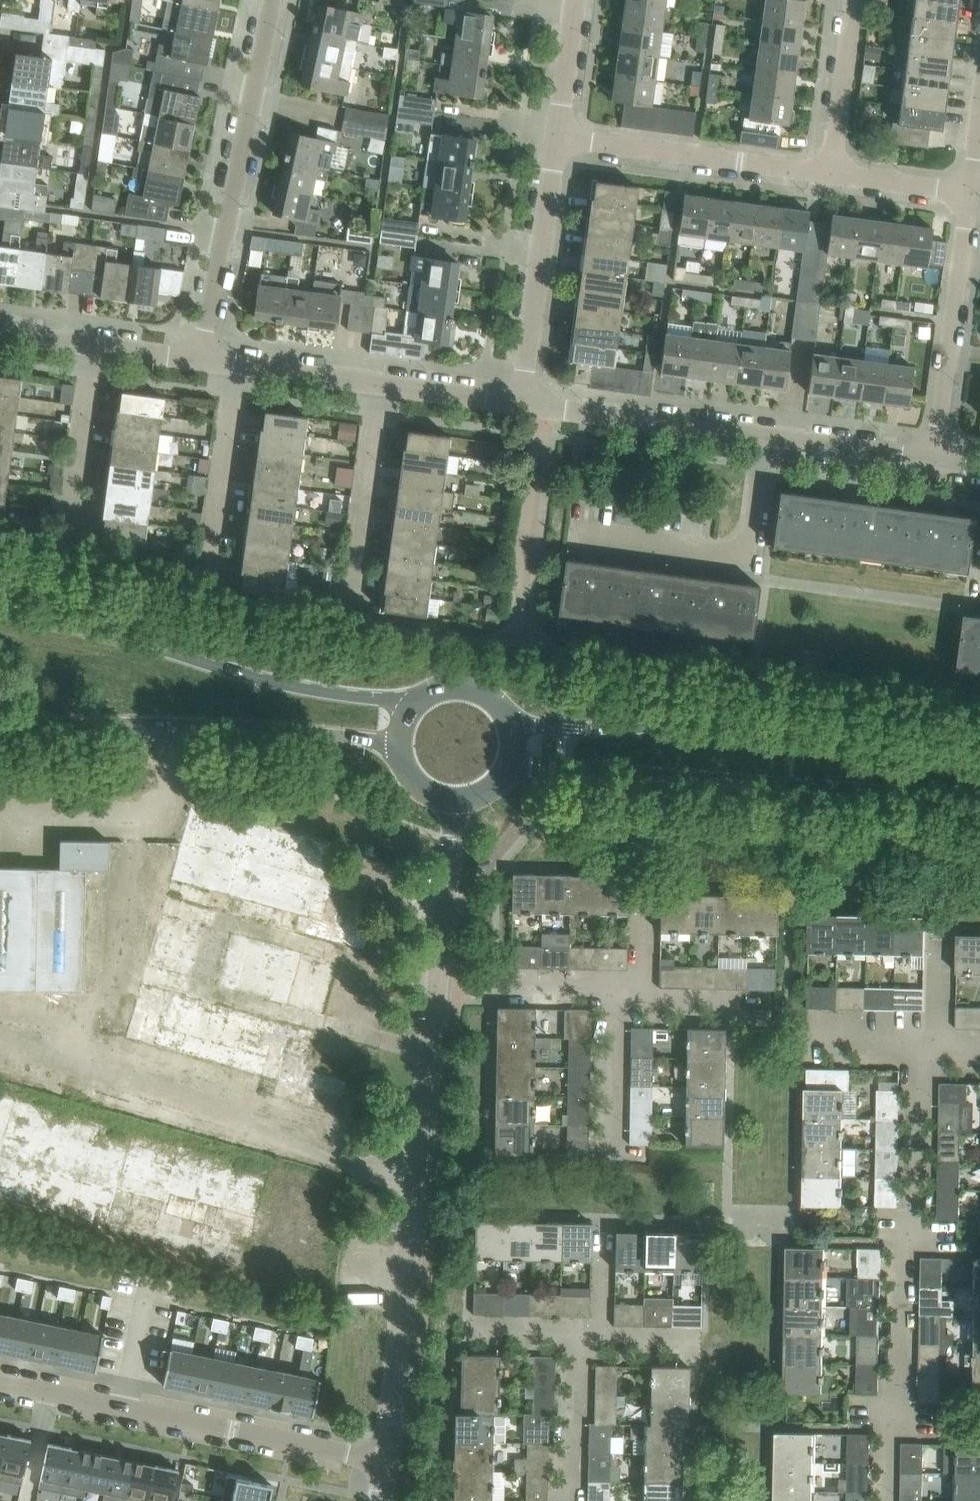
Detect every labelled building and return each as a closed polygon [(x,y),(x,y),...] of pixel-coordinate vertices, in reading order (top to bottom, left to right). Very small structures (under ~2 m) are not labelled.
[(40,19),(22,17),(23,15),(1,12),(0,21),(0,27),(43,33),(45,33),(49,34),(51,21),(52,8),(53,0),(42,0),(40,19)] [(80,0),(69,0),(68,10),(79,11),(80,0)] [(124,0),(97,0),(95,14),(105,15),(107,2),(124,4),(124,0)] [(139,21),(142,0),(132,0),(130,19),(139,21)] [(181,4),(215,11),(217,0),(168,0),(167,1),(181,4)] [(456,39),(488,43),(491,15),(461,11),(462,0),(438,0),(447,1),(447,9),(445,21),(458,23),(456,39)] [(762,20),(801,25),(805,0),(765,0),(762,20)] [(911,16),(955,22),(958,4),(928,0),(914,0),(911,16)] [(625,2),(621,27),(660,32),(663,7),(625,2)] [(215,11),(181,4),(178,16),(165,14),(162,26),(176,28),(210,35),(215,11)] [(357,39),(360,25),(362,14),(357,13),(319,4),(314,25),(313,24),(311,30),(313,31),(356,41),(357,39)] [(909,34),(953,40),(955,22),(911,16),(909,34)] [(762,20),(758,45),(798,50),(801,25),(762,20)] [(699,22),(697,37),(706,38),(708,23),(699,22)] [(716,24),(714,39),(723,40),(725,25),(716,24)] [(621,27),(618,51),(657,56),(660,32),(621,27)] [(157,54),(153,70),(179,75),(182,60),(204,64),(206,64),(207,63),(205,63),(210,35),(176,28),(172,45),(160,42),(157,54)] [(350,67),(354,52),(356,41),(313,31),(307,57),(337,64),(350,67)] [(49,34),(45,33),(42,57),(15,53),(15,54),(17,54),(13,81),(48,86),(62,88),(68,45),(69,36),(49,34)] [(951,57),(953,40),(909,34),(907,52),(951,57)] [(69,36),(68,45),(95,49),(96,40),(69,36)] [(697,37),(695,51),(704,52),(706,38),(697,37)] [(441,51),(439,63),(484,70),(488,43),(456,39),(454,53),(441,51)] [(714,39),(712,53),(721,54),(723,40),(714,39)] [(758,45),(755,69),(795,75),(798,50),(758,45)] [(865,46),(863,60),(877,62),(879,48),(865,46)] [(396,60),(398,50),(385,48),(384,58),(396,60)] [(406,48),(405,58),(417,60),(419,50),(406,48)] [(653,80),(657,56),(618,51),(615,75),(653,80)] [(948,75),(951,57),(907,52),(904,70),(948,75)] [(307,57),(301,84),(345,94),(347,82),(350,67),(337,64),(307,57)] [(437,78),(436,90),(480,96),(483,76),(485,76),(486,70),(484,70),(439,63),(439,65),(452,67),(450,80),(437,78)] [(94,64),(90,92),(100,93),(103,65),(94,64)] [(755,69),(752,94),(791,99),(795,75),(755,69)] [(153,70),(145,111),(158,114),(193,121),(198,97),(200,97),(200,96),(196,95),(200,80),(179,75),(153,70)] [(946,93),(948,75),(904,70),(902,87),(946,93)] [(692,71),(690,85),(699,86),(701,72),(692,71)] [(709,73),(707,87),(716,89),(718,74),(709,73)] [(636,104),(648,106),(650,106),(653,80),(615,75),(611,101),(624,102),(636,104)] [(120,80),(110,78),(106,103),(116,105),(120,80)] [(13,81),(10,109),(44,114),(58,116),(59,104),(46,102),(48,86),(13,81)] [(707,87),(705,102),(714,103),(716,89),(707,87)] [(902,87),(900,105),(944,111),(946,93),(902,87)] [(86,119),(96,120),(100,93),(90,92),(86,119)] [(752,94),(748,119),(779,124),(788,125),(792,120),(794,108),(790,108),(791,99),(752,94)] [(432,113),(434,100),(400,95),(398,108),(432,113)] [(620,126),(632,128),(636,104),(624,102),(620,126)] [(116,105),(106,103),(103,130),(117,133),(119,119),(116,105)] [(632,128),(645,129),(648,106),(636,104),(632,128)] [(889,142),(927,147),(929,128),(941,130),(944,111),(900,105),(897,123),(892,122),(889,142)] [(645,129),(656,131),(659,107),(650,106),(648,106),(645,129)] [(656,131),(668,133),(671,109),(659,107),(656,131)] [(346,108),(343,120),(361,124),(387,128),(389,115),(363,112),(346,108)] [(398,108),(396,121),(431,126),(432,113),(398,108)] [(44,114),(10,109),(6,136),(41,140),(54,142),(56,132),(42,130),(44,114)] [(668,133),(680,134),(683,111),(671,109),(668,133)] [(142,123),(139,138),(153,141),(187,148),(193,121),(158,114),(144,111),(142,123)] [(692,136),(695,112),(683,111),(680,134),(692,136)] [(92,147),(96,120),(86,119),(82,146),(92,147)] [(779,124),(748,119),(742,119),(739,142),(777,147),(778,135),(777,135),(779,124)] [(385,141),(387,128),(361,124),(343,120),(340,133),(360,137),(385,141)] [(117,133),(103,130),(99,158),(109,160),(112,133),(117,133)] [(285,160),(329,170),(329,168),(335,143),(291,133),(286,153),(285,153),(283,159),(285,159),(285,160)] [(426,159),(426,161),(471,167),(471,166),(473,166),(473,160),(472,159),(474,139),(430,133),(426,159)] [(2,163),(37,168),(50,170),(52,156),(39,154),(41,140),(6,136),(2,163)] [(150,151),(147,167),(182,175),(187,148),(153,141),(139,138),(137,149),(150,151)] [(78,173),(89,175),(92,147),(82,146),(78,173)] [(391,156),(390,166),(402,167),(404,158),(391,156)] [(109,160),(99,158),(96,177),(106,179),(109,160)] [(329,170),(285,160),(279,186),(310,193),(314,177),(327,180),(329,170)] [(422,187),(435,189),(467,194),(471,167),(426,161),(422,187)] [(2,163),(0,180),(0,206),(25,209),(43,212),(43,208),(45,208),(46,203),(47,196),(48,187),(35,185),(37,168),(2,163)] [(128,193),(125,214),(167,220),(169,202),(178,204),(178,203),(176,202),(182,175),(147,167),(134,165),(131,176),(145,179),(142,195),(128,193)] [(89,175),(78,173),(76,173),(72,199),(70,198),(68,206),(84,208),(89,175)] [(364,189),(379,191),(380,180),(366,178),(364,189)] [(591,199),(635,205),(638,187),(593,181),(593,182),(596,182),(595,188),(593,199),(591,199)] [(314,237),(316,222),(318,222),(320,211),(309,208),(313,207),(315,200),(310,193),(279,186),(273,213),(297,218),(294,234),(314,237)] [(420,201),(418,213),(463,220),(467,194),(435,189),(433,203),(420,201)] [(674,211),(677,193),(677,192),(665,190),(662,209),(674,211)] [(92,210),(114,213),(117,199),(94,194),(92,210)] [(702,247),(703,237),(709,197),(684,194),(677,243),(702,247)] [(703,237),(729,241),(734,201),(709,197),(703,237)] [(588,216),(588,217),(592,218),(596,218),(633,223),(635,205),(591,199),(591,200),(593,200),(592,211),(591,217),(588,216)] [(729,241),(753,244),(758,204),(734,201),(729,241)] [(783,208),(758,204),(753,244),(778,248),(783,208)] [(1,245),(1,246),(0,246),(0,281),(13,282),(13,285),(14,285),(14,283),(15,283),(20,248),(24,218),(25,209),(0,206),(0,219),(5,219),(1,245)] [(24,218),(50,222),(51,212),(45,211),(45,208),(43,208),(43,212),(25,209),(24,218)] [(778,248),(803,251),(796,301),(807,303),(818,222),(807,220),(808,211),(783,208),(778,248)] [(674,211),(662,209),(660,227),(671,228),(674,211)] [(51,212),(50,222),(77,226),(79,216),(51,212)] [(807,303),(819,304),(826,253),(831,254),(852,257),(857,217),(832,214),(831,218),(830,223),(818,222),(807,303)] [(586,234),(586,235),(630,241),(633,223),(596,218),(592,218),(588,217),(588,218),(591,218),(590,224),(588,235),(586,234)] [(881,221),(857,217),(852,257),(876,260),(881,221)] [(383,218),(381,231),(416,236),(418,223),(417,223),(383,218)] [(876,260),(901,264),(906,224),(881,221),(876,260)] [(166,228),(138,224),(136,237),(164,242),(166,229),(166,228)] [(943,265),(946,242),(930,240),(932,228),(906,224),(901,264),(926,267),(927,263),(943,265)] [(658,244),(669,246),(671,228),(660,227),(658,244)] [(371,245),(373,232),(347,228),(345,241),(371,245)] [(381,231),(379,244),(414,249),(416,236),(381,231)] [(252,235),(249,248),(291,254),(292,240),(252,235)] [(583,252),(583,253),(587,253),(591,254),(628,259),(630,241),(586,235),(588,236),(587,246),(586,253),(583,252)] [(20,248),(15,283),(40,286),(40,288),(41,288),(46,252),(48,239),(36,237),(35,250),(20,248)] [(302,242),(292,240),(291,254),(290,255),(301,256),(302,242)] [(69,288),(84,291),(91,244),(63,241),(61,254),(46,252),(41,288),(41,286),(67,290),(67,292),(68,292),(69,288)] [(84,291),(84,293),(85,294),(85,291),(101,293),(100,297),(101,297),(101,295),(127,298),(132,264),(116,262),(117,248),(91,244),(84,291)] [(127,298),(127,300),(128,301),(154,304),(155,304),(157,292),(179,295),(184,271),(143,266),(145,252),(134,250),(132,264),(127,298)] [(353,258),(357,265),(364,266),(366,253),(354,251),(353,258)] [(581,270),(581,271),(625,277),(628,259),(591,254),(587,253),(583,253),(586,254),(585,260),(583,270),(581,270)] [(424,270),(421,286),(454,291),(458,262),(413,256),(412,256),(411,268),(424,270)] [(647,261),(645,279),(654,281),(664,282),(667,264),(647,261)] [(579,288),(578,288),(623,294),(625,277),(581,271),(583,272),(581,288),(579,288)] [(697,284),(698,275),(685,273),(684,282),(684,283),(697,284)] [(281,320),(281,321),(286,289),(284,290),(286,277),(260,274),(257,293),(254,317),(275,320),(274,321),(281,322),(281,320)] [(697,284),(712,286),(713,277),(698,275),(697,284)] [(299,278),(286,277),(284,290),(286,289),(281,321),(308,324),(313,294),(297,292),(299,278)] [(733,289),(746,291),(748,281),(734,279),(733,289)] [(341,284),(329,283),(314,281),(313,294),(308,324),(335,328),(339,301),(351,303),(347,329),(372,333),(375,305),(372,305),(373,295),(365,294),(365,292),(340,288),(341,284)] [(654,281),(652,295),(663,297),(664,282),(654,281)] [(746,291),(761,293),(763,283),(748,281),(746,291)] [(418,313),(452,317),(452,316),(450,316),(454,291),(421,286),(409,284),(405,311),(406,311),(418,313)] [(576,306),(621,312),(623,294),(578,288),(578,289),(581,289),(579,306),(576,306)] [(695,300),(696,292),(683,290),(682,299),(695,300)] [(711,294),(696,292),(695,300),(710,302),(711,294)] [(847,292),(845,308),(854,309),(855,294),(847,292)] [(375,305),(385,307),(386,297),(373,295),(372,305),(375,305)] [(731,305),(744,306),(745,299),(732,297),(731,305)] [(760,301),(745,299),(744,306),(759,308),(762,313),(769,313),(771,298),(761,297),(760,301)] [(880,308),(895,309),(896,301),(881,299),(880,308)] [(807,303),(796,301),(791,338),(802,340),(807,303)] [(910,303),(896,301),(895,309),(909,311),(910,303)] [(814,342),(816,327),(819,304),(807,303),(802,340),(814,342)] [(375,305),(372,333),(369,352),(369,353),(419,359),(420,359),(422,346),(420,346),(421,340),(447,343),(448,334),(449,334),(452,317),(418,313),(415,328),(403,327),(402,334),(402,336),(384,333),(384,331),(388,307),(385,307),(375,305)] [(574,324),(618,330),(621,312),(576,306),(576,307),(578,307),(576,324),(574,324)] [(854,309),(845,308),(843,322),(852,323),(854,309)] [(892,326),(894,317),(879,315),(879,316),(878,324),(892,326)] [(908,319),(894,317),(892,326),(907,328),(908,319)] [(709,379),(715,340),(717,326),(692,323),(690,337),(685,376),(709,379)] [(571,341),(571,342),(616,348),(618,330),(574,324),(574,325),(576,325),(574,342),(571,341)] [(648,334),(646,352),(655,354),(658,336),(648,334)] [(690,337),(665,334),(660,372),(685,376),(690,337)] [(709,379),(734,382),(739,344),(715,340),(709,379)] [(569,359),(569,361),(575,361),(592,364),(604,365),(613,367),(616,348),(571,342),(571,343),(574,343),(571,360),(569,359)] [(734,382),(759,386),(764,347),(739,344),(734,382)] [(784,389),(790,351),(764,347),(759,386),(784,389)] [(653,372),(655,354),(646,352),(643,371),(653,372)] [(831,395),(833,396),(838,357),(831,356),(813,353),(807,392),(831,395)] [(863,360),(838,357),(833,396),(857,399),(863,360)] [(857,399),(882,403),(887,363),(863,360),(857,399)] [(573,382),(589,384),(592,364),(575,361),(573,382)] [(913,367),(887,363),(882,403),(908,406),(909,394),(913,367)] [(601,389),(604,365),(592,364),(589,384),(589,387),(601,389)] [(601,389),(613,390),(616,367),(613,367),(604,365),(601,389)] [(628,369),(616,367),(613,390),(625,392),(628,369)] [(625,392),(635,393),(638,370),(628,369),(625,392)] [(653,372),(643,371),(638,370),(635,393),(650,395),(653,372)] [(18,396),(21,378),(0,375),(0,394),(18,396)] [(117,409),(117,410),(161,416),(164,397),(161,397),(119,391),(119,392),(122,393),(119,409),(117,409)] [(16,414),(18,396),(0,394),(0,412),(16,414)] [(114,427),(159,433),(161,416),(117,410),(119,411),(117,427),(114,427)] [(260,429),(304,435),(307,417),(263,411),(262,411),(262,412),(265,412),(264,418),(264,419),(263,429),(260,429)] [(14,432),(16,414),(0,412),(0,430),(14,432)] [(345,424),(343,438),(354,440),(356,426),(345,424)] [(114,428),(117,428),(115,445),(112,445),(156,451),(159,433),(114,427),(114,428)] [(258,446),(258,447),(302,453),(304,435),(260,429),(260,430),(262,430),(261,440),(261,441),(260,447),(258,446)] [(11,450),(14,432),(0,430),(0,448),(11,450)] [(447,454),(450,436),(405,430),(405,431),(412,432),(411,438),(407,438),(405,448),(403,448),(447,454)] [(112,446),(114,446),(112,463),(110,463),(109,463),(154,469),(156,451),(112,445),(112,446)] [(584,448),(581,448),(576,447),(573,446),(572,455),(585,457),(586,448),(584,448)] [(258,465),(299,471),(302,453),(258,447),(257,448),(260,448),(259,454),(259,455),(258,465),(255,464),(255,465),(258,465)] [(9,468),(11,450),(0,448),(0,467),(9,468)] [(400,466),(445,472),(447,454),(403,448),(403,449),(405,449),(403,466),(400,466)] [(506,463),(514,464),(515,456),(507,455),(506,463)] [(208,472),(210,460),(208,459),(200,458),(199,470),(208,472)] [(47,471),(59,472),(60,463),(49,461),(47,471)] [(109,464),(112,464),(110,481),(107,480),(107,481),(151,487),(154,469),(109,463),(109,464)] [(253,482),(253,483),(297,489),(299,471),(258,465),(255,482),(253,482)] [(511,478),(512,467),(501,465),(501,471),(505,477),(511,478)] [(445,472),(400,466),(400,467),(403,467),(400,484),(398,484),(442,490),(445,472)] [(6,486),(9,468),(0,467),(0,485),(6,486)] [(351,483),(353,470),(337,467),(335,481),(334,487),(351,489),(351,483)] [(63,476),(61,476),(52,475),(49,490),(59,491),(61,491),(63,476)] [(195,476),(193,492),(203,493),(205,477),(195,476)] [(105,498),(105,499),(149,505),(151,487),(107,481),(107,482),(110,482),(107,499),(105,498)] [(250,500),(250,501),(295,507),(297,489),(253,483),(255,484),(253,500),(250,500)] [(395,501),(395,502),(399,502),(403,503),(440,508),(442,490),(398,484),(398,485),(400,485),(399,495),(399,496),(398,502),(395,501)] [(511,487),(503,485),(501,495),(510,497),(511,487)] [(843,500),(831,498),(824,497),(815,496),(779,491),(772,547),(774,547),(774,541),(793,544),(792,549),(817,552),(818,547),(837,550),(843,500)] [(34,507),(46,509),(47,501),(35,499),(34,507)] [(104,499),(107,500),(105,516),(102,516),(102,517),(147,523),(149,505),(105,499),(104,499)] [(888,506),(878,505),(855,502),(843,500),(837,550),(836,555),(838,555),(838,550),(857,553),(857,557),(882,561),(882,556),(901,559),(900,563),(901,563),(908,509),(888,506)] [(248,518),(252,519),(255,519),(292,524),(295,507),(250,501),(253,502),(251,511),(251,512),(250,518),(248,518)] [(393,519),(393,520),(437,526),(440,508),(403,503),(399,502),(395,502),(395,503),(398,503),(397,509),(397,510),(395,520),(393,519)] [(344,504),(335,503),(334,512),(343,513),(344,504)] [(511,505),(502,504),(500,516),(509,517),(511,505)] [(943,514),(908,509),(901,563),(902,564),(903,559),(921,562),(921,566),(946,569),(946,565),(965,567),(964,573),(966,573),(974,518),(952,515),(943,514)] [(198,530),(201,512),(188,511),(186,528),(198,530)] [(333,511),(331,524),(341,525),(343,513),(334,512),(333,511)] [(100,534),(100,535),(144,541),(147,523),(102,517),(105,518),(102,534),(100,534)] [(245,536),(290,542),(292,524),(255,519),(252,519),(248,518),(248,519),(250,519),(249,525),(249,526),(248,536),(245,536)] [(391,537),(391,538),(394,538),(398,539),(435,544),(437,526),(393,520),(395,521),(394,530),(394,531),(393,537),(391,537)] [(243,553),(243,554),(247,555),(250,555),(287,560),(290,542),(245,536),(245,537),(248,537),(247,547),(246,548),(246,554),(243,553)] [(388,555),(388,556),(432,562),(435,544),(398,539),(394,538),(391,538),(390,538),(393,539),(392,545),(392,546),(391,555),(388,555)] [(333,550),(331,562),(340,563),(340,559),(341,554),(341,551),(333,550)] [(287,560),(250,555),(250,561),(245,560),(243,573),(285,579),(287,560)] [(386,573),(389,574),(393,574),(430,580),(432,562),(388,556),(390,556),(389,566),(389,567),(388,573),(386,573)] [(491,559),(489,568),(501,570),(502,560),(491,559)] [(563,573),(562,577),(557,614),(559,615),(560,609),(578,611),(578,616),(603,619),(604,614),(622,617),(629,568),(565,559),(563,573)] [(330,577),(331,567),(323,566),(322,576),(330,577)] [(686,631),(694,576),(629,568),(622,617),(622,622),(623,622),(624,617),(643,620),(642,625),(667,629),(668,624),(686,626),(686,631)] [(243,574),(241,583),(241,584),(240,590),(238,590),(238,591),(282,597),(285,579),(243,573),(240,573),(243,574)] [(383,591),(428,597),(430,580),(393,574),(389,574),(386,573),(386,574),(388,574),(387,580),(387,581),(386,591),(383,591)] [(750,641),(752,641),(759,585),(694,576),(686,631),(687,631),(688,627),(707,629),(706,634),(731,637),(732,633),(751,635),(750,641)] [(381,609),(381,610),(388,611),(425,616),(428,597),(383,591),(383,592),(386,592),(384,602),(384,603),(383,609),(381,609)] [(497,620),(499,609),(488,608),(486,619),(497,620)] [(959,669),(960,669),(961,664),(979,666),(979,616),(966,614),(964,633),(959,669)] [(181,802),(127,1040),(273,1073),(268,1094),(338,1110),(345,1077),(306,1068),(331,957),(297,950),(300,938),(291,936),(292,931),(361,947),(372,900),(327,890),(339,837),(181,802)] [(109,841),(60,840),(59,868),(0,867),(0,989),(83,991),(85,869),(109,870),(109,841)] [(541,874),(512,873),(512,878),(512,911),(541,912),(541,874)] [(541,874),(541,912),(569,912),(570,875),(541,874)] [(570,875),(569,912),(598,913),(599,875),(570,875)] [(628,914),(629,893),(629,876),(599,875),(598,913),(628,914)] [(690,932),(691,894),(661,894),(660,932),(690,932)] [(690,932),(718,933),(719,895),(691,894),(690,932)] [(719,895),(718,933),(747,933),(748,895),(719,895)] [(747,933),(777,934),(777,914),(777,896),(748,895),(747,933)] [(838,915),(831,914),(809,914),(808,952),(831,952),(837,952),(838,915)] [(837,952),(867,953),(867,915),(838,915),(837,952)] [(867,953),(895,954),(896,916),(867,915),(867,953)] [(925,954),(925,933),(926,916),(896,916),(895,954),(925,954)] [(957,934),(957,972),(979,973),(979,935),(957,934)] [(540,968),(540,946),(511,945),(510,967),(540,968)] [(540,968),(568,968),(569,946),(540,946),(540,968)] [(597,969),(597,947),(569,946),(568,968),(597,969)] [(627,948),(597,947),(597,969),(627,970),(627,948)] [(659,987),(688,988),(688,966),(659,966),(659,987)] [(717,967),(688,966),(688,988),(717,989),(717,967)] [(746,967),(717,967),(717,989),(746,989),(746,967)] [(776,968),(746,967),(746,989),(775,990),(776,968)] [(837,987),(831,986),(808,986),(807,994),(807,1008),(836,1008),(837,987)] [(836,1008),(866,1009),(866,987),(837,987),(836,1008)] [(894,988),(866,987),(866,1009),(894,1010),(894,988)] [(924,988),(894,988),(894,1010),(924,1010),(924,988)] [(979,1029),(979,1007),(956,1006),(955,1028),(979,1029)] [(534,1037),(535,1008),(497,1007),(497,1036),(534,1037)] [(568,1038),(591,1038),(591,1009),(569,1009),(568,1038)] [(630,1057),(652,1058),(653,1028),(631,1027),(630,1057)] [(724,1059),(725,1029),(687,1028),(686,1058),(724,1059)] [(496,1066),(534,1066),(534,1037),(497,1036),(496,1066)] [(590,1068),(591,1038),(568,1038),(568,1067),(590,1068)] [(652,1086),(652,1058),(630,1057),(630,1086),(652,1086)] [(686,1058),(686,1087),(724,1088),(724,1059),(686,1058)] [(496,1094),(533,1095),(534,1066),(496,1066),(496,1094)] [(568,1067),(567,1096),(589,1097),(590,1068),(568,1067)] [(807,1068),(807,1088),(805,1088),(805,1118),(843,1118),(843,1090),(849,1090),(849,1089),(850,1069),(807,1068)] [(940,1082),(939,1133),(961,1133),(961,1103),(967,1103),(968,1083),(940,1082)] [(630,1086),(630,1114),(651,1115),(652,1086),(630,1086)] [(686,1087),(686,1116),(723,1117),(724,1088),(686,1087)] [(877,1119),(899,1119),(899,1090),(877,1090),(877,1119)] [(495,1123),(533,1124),(533,1095),(496,1094),(495,1123)] [(567,1125),(589,1125),(589,1097),(567,1096),(567,1125)] [(267,1167),(0,1101),(0,1196),(27,1203),(25,1210),(248,1265),(263,1206),(258,1205),(267,1167)] [(651,1144),(651,1115),(630,1114),(629,1144),(649,1144),(651,1144)] [(686,1116),(685,1145),(723,1145),(723,1117),(686,1116)] [(805,1118),(804,1147),(842,1147),(843,1118),(805,1118)] [(898,1148),(899,1119),(877,1119),(876,1148),(898,1148)] [(495,1123),(494,1153),(532,1153),(533,1124),(495,1123)] [(588,1155),(589,1125),(567,1125),(566,1154),(588,1155)] [(938,1161),(961,1161),(961,1133),(939,1133),(938,1161)] [(842,1147),(804,1147),(804,1175),(842,1175),(842,1147)] [(876,1176),(898,1176),(898,1148),(876,1148),(876,1176)] [(938,1161),(938,1189),(960,1190),(961,1161),(938,1161)] [(804,1175),(803,1204),(841,1205),(842,1175),(804,1175)] [(897,1206),(898,1176),(876,1176),(875,1206),(897,1206)] [(937,1219),(960,1219),(960,1190),(938,1189),(937,1219)] [(474,1258),(503,1259),(504,1221),(475,1220),(474,1258)] [(503,1259),(532,1259),(532,1221),(504,1221),(503,1259)] [(532,1221),(532,1259),(561,1260),(562,1222),(532,1221)] [(591,1261),(592,1231),(592,1223),(562,1222),(561,1260),(591,1261)] [(645,1232),(616,1231),(615,1269),(644,1270),(645,1232)] [(673,1232),(645,1232),(644,1270),(672,1270),(673,1232)] [(672,1270),(702,1271),(703,1233),(673,1232),(672,1270)] [(787,1247),(787,1276),(825,1277),(825,1247),(787,1247)] [(859,1248),(859,1277),(881,1277),(881,1249),(859,1248)] [(921,1257),(920,1287),(942,1287),(943,1273),(943,1258),(943,1257),(937,1257),(921,1257)] [(787,1276),(786,1305),(824,1306),(824,1304),(825,1277),(787,1276)] [(23,1291),(25,1279),(17,1277),(15,1289),(23,1291)] [(880,1307),(881,1277),(859,1277),(858,1304),(858,1306),(880,1307)] [(25,1279),(23,1291),(31,1292),(33,1280),(25,1279)] [(57,1298),(65,1299),(67,1287),(59,1286),(57,1298)] [(75,1289),(67,1287),(65,1299),(73,1301),(75,1289)] [(942,1316),(942,1287),(920,1287),(920,1316),(942,1316)] [(502,1315),(502,1304),(502,1293),(473,1292),(473,1314),(502,1315)] [(531,1315),(531,1304),(531,1293),(502,1293),(502,1304),(502,1315),(531,1315)] [(560,1316),(560,1294),(531,1293),(531,1304),(531,1315),(560,1316)] [(590,1295),(560,1294),(560,1316),(589,1317),(590,1295)] [(111,1296),(103,1295),(100,1307),(108,1308),(111,1296)] [(334,1304),(334,1301),(324,1300),(323,1310),(333,1311),(334,1304)] [(642,1326),(643,1304),(614,1303),(613,1325),(642,1326)] [(643,1304),(642,1326),(671,1326),(671,1304),(655,1304),(643,1304)] [(702,1305),(671,1304),(671,1326),(701,1327),(702,1305)] [(786,1305),(785,1334),(823,1335),(824,1306),(786,1305)] [(858,1306),(857,1336),(879,1336),(880,1307),(858,1306)] [(183,1324),(185,1312),(177,1310),(175,1322),(183,1324)] [(0,1313),(0,1351),(10,1353),(17,1317),(0,1313)] [(920,1316),(919,1345),(941,1345),(942,1316),(920,1316)] [(17,1317),(10,1353),(31,1357),(38,1321),(17,1317)] [(221,1319),(213,1317),(210,1329),(218,1331),(221,1319)] [(226,1332),(229,1321),(221,1319),(218,1331),(226,1332)] [(38,1321),(31,1357),(52,1362),(60,1326),(38,1321)] [(60,1326),(52,1362),(74,1366),(81,1330),(60,1326)] [(261,1340),(263,1328),(255,1326),(253,1338),(261,1340)] [(271,1329),(263,1328),(261,1340),(269,1341),(271,1329)] [(103,1335),(81,1330),(74,1366),(95,1370),(103,1335)] [(785,1334),(785,1363),(823,1364),(823,1335),(785,1334)] [(295,1347),(303,1348),(305,1336),(297,1335),(295,1347)] [(305,1336),(303,1348),(311,1350),(313,1338),(305,1336)] [(879,1365),(879,1336),(857,1336),(857,1364),(879,1365)] [(941,1374),(941,1345),(919,1345),(919,1374),(941,1374)] [(184,1389),(191,1353),(170,1348),(162,1384),(184,1389)] [(191,1353),(184,1389),(205,1393),(212,1357),(191,1353)] [(500,1355),(472,1354),(462,1354),(461,1383),(499,1384),(500,1355)] [(534,1356),(533,1384),(555,1385),(556,1356),(534,1356)] [(212,1357),(205,1393),(227,1397),(234,1361),(212,1357)] [(234,1361),(227,1397),(248,1402),(255,1366),(234,1361)] [(784,1392),(787,1392),(822,1393),(823,1364),(785,1363),(784,1392)] [(878,1394),(879,1365),(857,1364),(856,1393),(878,1394)] [(595,1394),(617,1394),(617,1366),(617,1365),(595,1365),(595,1394)] [(248,1402),(269,1406),(277,1370),(255,1366),(248,1402)] [(651,1395),(689,1396),(689,1367),(651,1366),(651,1395)] [(277,1370),(269,1406),(291,1411),(298,1375),(277,1370)] [(941,1374),(919,1374),(918,1402),(940,1403),(941,1374)] [(320,1379),(298,1375),(291,1411),(312,1415),(320,1379)] [(499,1384),(461,1383),(460,1412),(494,1412),(498,1412),(499,1384)] [(554,1415),(555,1385),(533,1384),(532,1413),(537,1413),(549,1413),(549,1415),(554,1415)] [(616,1423),(617,1394),(595,1394),(594,1423),(611,1423),(616,1423)] [(683,1424),(683,1425),(688,1425),(689,1396),(651,1395),(650,1423),(683,1424)] [(455,1412),(455,1440),(493,1441),(505,1441),(506,1412),(498,1412),(460,1412),(455,1412)] [(527,1424),(527,1442),(549,1442),(549,1415),(549,1413),(537,1413),(537,1424),(527,1424)] [(589,1423),(588,1452),(610,1452),(611,1423),(594,1423),(589,1423)] [(682,1454),(683,1425),(683,1424),(650,1423),(645,1423),(645,1436),(636,1436),(632,1441),(632,1453),(644,1453),(682,1454)] [(776,1432),(775,1461),(813,1462),(814,1433),(776,1432)] [(0,1433),(0,1476),(9,1434),(7,1434),(0,1433)] [(869,1463),(870,1434),(848,1433),(847,1462),(869,1463)] [(0,1476),(0,1480),(21,1484),(30,1439),(10,1434),(9,1434),(0,1476)] [(493,1441),(455,1440),(454,1469),(492,1470),(493,1441)] [(60,1492),(69,1447),(48,1442),(38,1488),(60,1492)] [(513,1471),(526,1471),(548,1471),(549,1442),(527,1442),(526,1456),(513,1456),(513,1471)] [(902,1442),(901,1472),(923,1473),(924,1443),(902,1442)] [(957,1473),(979,1474),(979,1444),(957,1444),(957,1473)] [(69,1447),(60,1492),(84,1497),(86,1488),(84,1487),(91,1451),(71,1447),(69,1447)] [(113,1456),(91,1451),(84,1487),(86,1488),(104,1491),(105,1492),(113,1456)] [(588,1452),(588,1480),(610,1480),(628,1481),(628,1469),(610,1469),(610,1452),(588,1452)] [(644,1481),(682,1481),(682,1454),(644,1453),(644,1481)] [(113,1456),(105,1492),(104,1491),(102,1500),(103,1500),(126,1500),(135,1460),(113,1456)] [(135,1460),(126,1500),(149,1500),(156,1464),(155,1464),(135,1460)] [(775,1461),(775,1490),(813,1491),(813,1462),(775,1461)] [(847,1462),(847,1491),(869,1492),(869,1463),(847,1462)] [(156,1464),(149,1500),(172,1500),(178,1469),(158,1465),(156,1464)] [(492,1470),(454,1469),(454,1499),(492,1500),(492,1470)] [(548,1471),(526,1471),(526,1500),(547,1500),(548,1471)] [(922,1500),(923,1473),(901,1472),(901,1500),(922,1500)] [(957,1500),(979,1500),(979,1474),(957,1473),(957,1500)] [(272,1484),(248,1479),(248,1480),(227,1475),(222,1499),(230,1500),(231,1500),(232,1498),(245,1500),(269,1500),(272,1484)] [(610,1480),(588,1480),(587,1500),(609,1500),(610,1480)] [(682,1481),(644,1481),(643,1500),(681,1500),(682,1481)] [(180,1490),(192,1492),(193,1484),(181,1482),(180,1490)] [(775,1490),(774,1500),(812,1500),(813,1491),(775,1490)] [(869,1492),(847,1491),(847,1500),(869,1500),(869,1492)]
